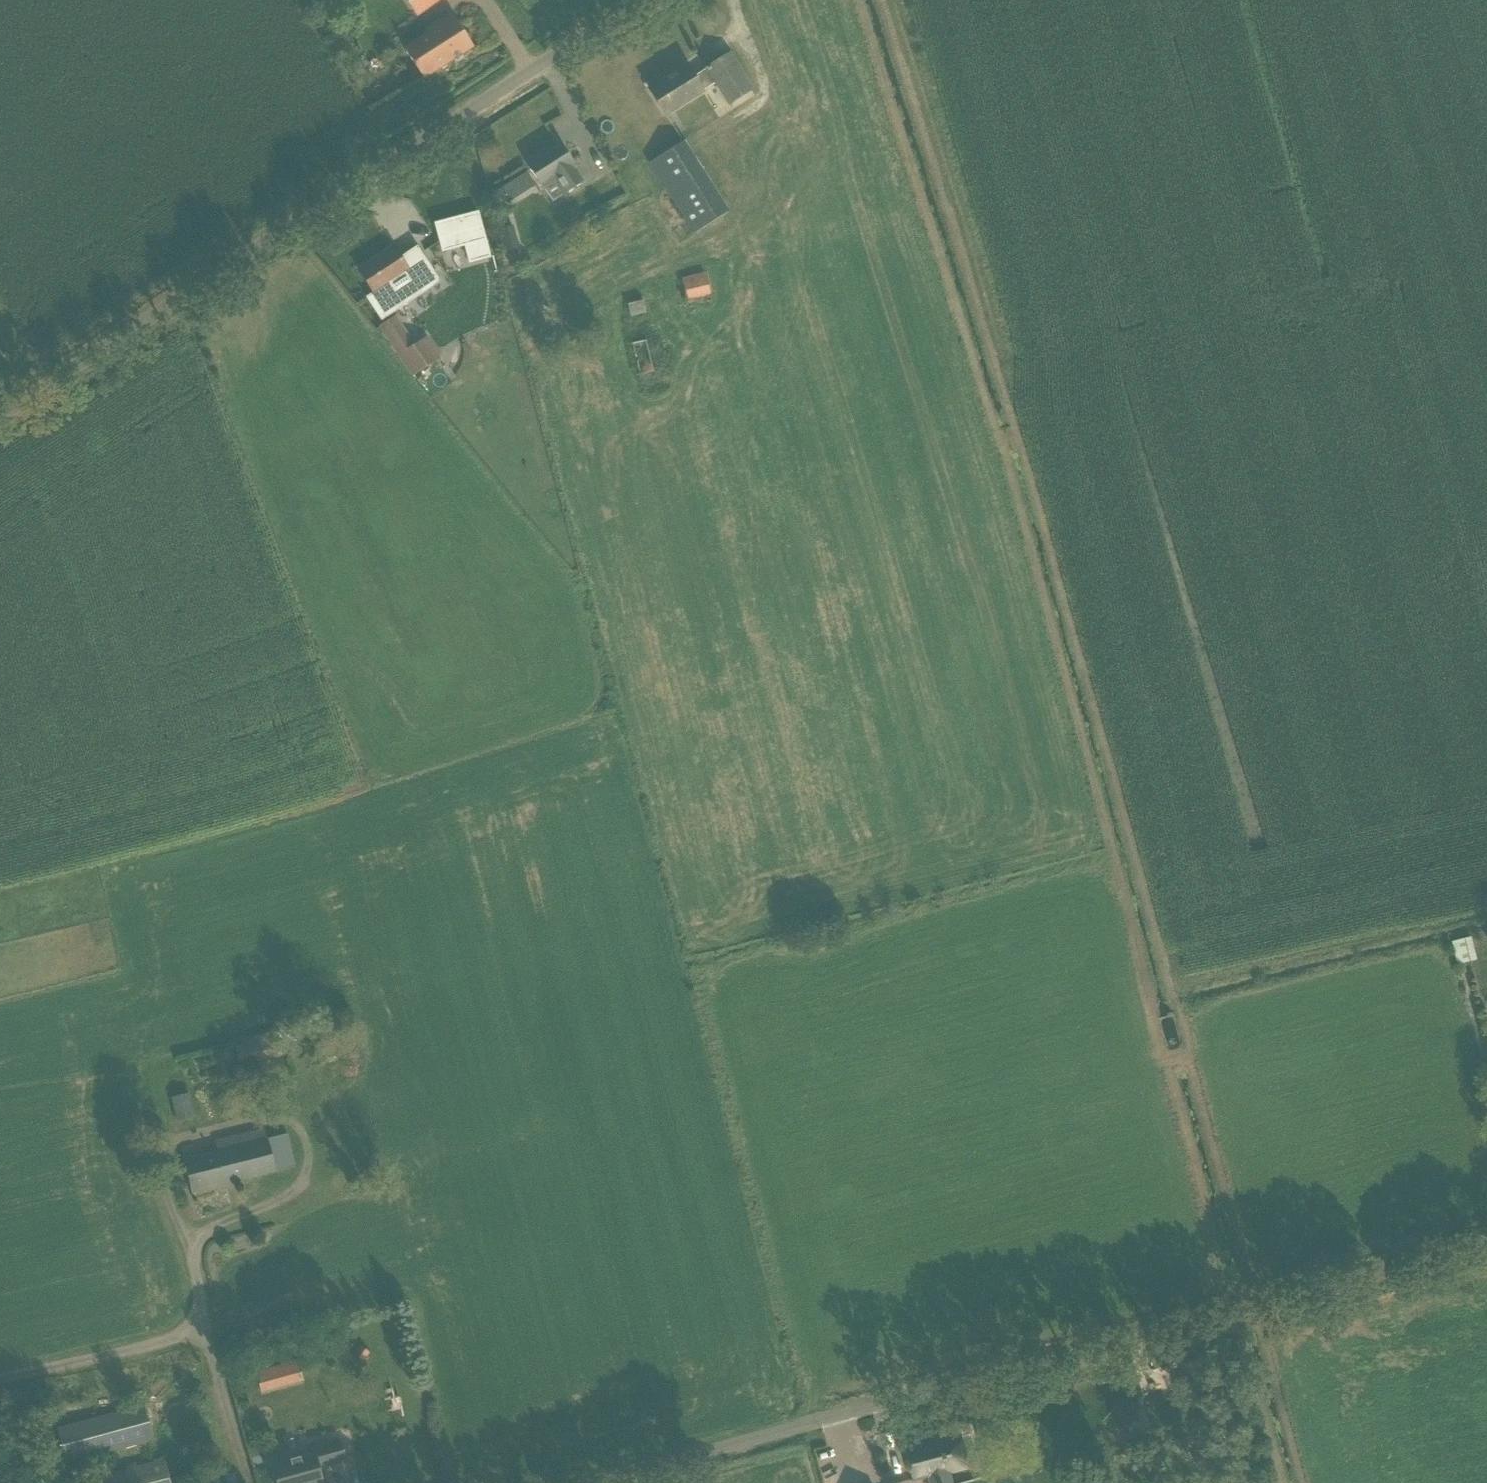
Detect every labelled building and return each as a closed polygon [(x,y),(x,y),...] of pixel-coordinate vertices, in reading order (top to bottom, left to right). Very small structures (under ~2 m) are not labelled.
[(417,15),(437,0),(406,0),(417,15)] [(405,49),(423,78),(473,47),(452,14),(427,31),(429,34),(405,49)] [(649,90),(666,116),(716,84),(729,104),(751,90),(729,54),(707,68),(693,77),(687,66),(649,90)] [(649,163),(694,233),(728,211),(684,141),(649,163)] [(562,145),(528,166),(540,185),(541,184),(544,189),(555,181),(564,195),(583,183),(575,169),(576,168),(562,145)] [(527,172),(498,191),(507,205),(536,186),(527,172)] [(477,213),(435,224),(442,251),(465,245),(469,262),(489,257),(477,213)] [(513,225),(498,229),(505,253),(519,249),(513,225)] [(393,247),(358,270),(374,293),(367,298),(381,320),(393,312),(392,310),(404,303),(423,290),(424,291),(428,288),(439,281),(417,248),(407,254),(401,258),(393,247)] [(682,278),(688,301),(710,295),(704,272),(682,278)] [(628,304),(631,317),(646,313),(643,300),(628,304)] [(395,317),(380,327),(412,376),(441,358),(426,336),(414,345),(395,317)] [(632,345),(639,374),(670,366),(662,337),(632,345)] [(1453,942),(1458,964),(1477,960),(1471,938),(1453,942)] [(234,1041),(240,1065),(287,1053),(281,1029),(234,1041)] [(189,1093),(171,1098),(177,1122),(195,1118),(189,1093)] [(194,1146),(181,1150),(184,1160),(183,1160),(192,1193),(275,1172),(267,1138),(265,1129),(220,1140),(215,1141),(217,1151),(197,1157),(194,1146)] [(359,1345),(352,1354),(363,1362),(370,1353),(359,1345)] [(257,1369),(263,1392),(305,1381),(300,1359),(257,1369)] [(57,1429),(66,1463),(154,1440),(145,1406),(57,1429)] [(907,1451),(909,1460),(908,1460),(914,1482),(929,1478),(931,1482),(955,1482),(952,1475),(972,1469),(963,1433),(936,1440),(937,1443),(907,1451)] [(277,1482),(323,1482),(319,1469),(345,1461),(339,1442),(338,1440),(312,1448),(314,1454),(292,1460),(272,1466),(277,1482)] [(165,1460),(98,1478),(99,1482),(171,1482),(165,1460)]
